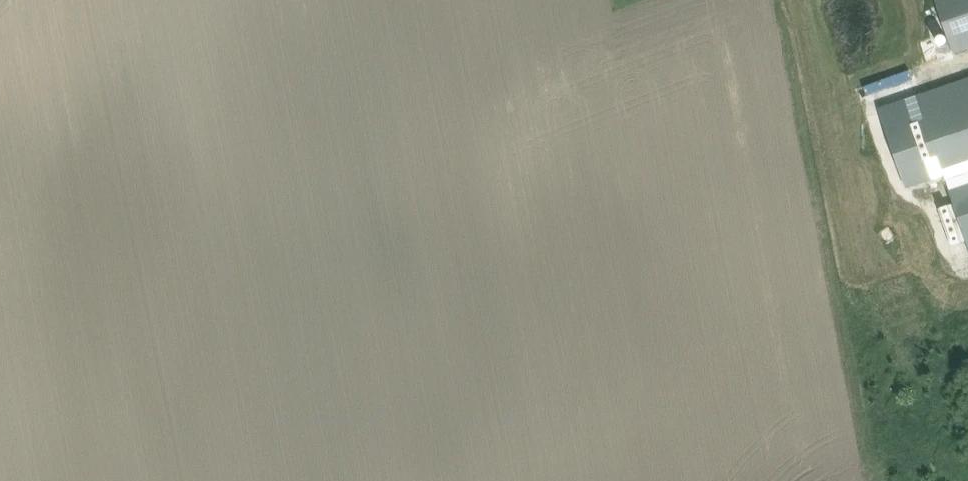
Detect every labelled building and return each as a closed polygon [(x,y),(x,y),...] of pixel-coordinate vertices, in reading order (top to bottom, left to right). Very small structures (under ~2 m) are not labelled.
[(949,51),(967,45),(967,0),(933,0),(949,51)] [(967,254),(967,71),(872,98),(898,187),(942,175),(965,255),(967,254)]
